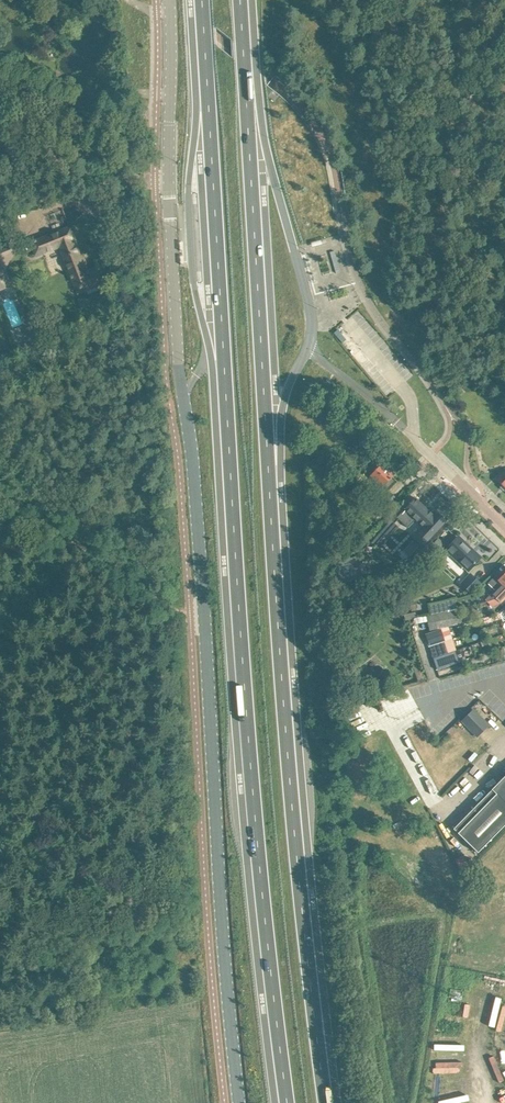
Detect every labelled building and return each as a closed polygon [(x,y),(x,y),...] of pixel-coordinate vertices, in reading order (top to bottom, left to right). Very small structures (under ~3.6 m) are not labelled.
[(29,244),(25,245),(28,252),(31,250),(34,250),(36,256),(37,256),(36,255),(60,246),(70,272),(69,272),(70,274),(71,274),(78,292),(84,290),(86,295),(101,289),(99,284),(101,284),(102,283),(95,267),(95,269),(89,272),(88,271),(87,271),(85,265),(86,264),(84,260),(82,261),(75,244),(77,244),(70,226),(69,227),(69,228),(59,232),(55,234),(54,233),(54,234),(29,244)] [(7,234),(0,236),(0,253),(13,248),(7,234)] [(0,268),(0,290),(12,285),(4,267),(0,268)] [(374,462),(367,470),(372,475),(371,475),(376,480),(375,482),(380,487),(382,485),(383,486),(383,485),(389,490),(397,482),(391,477),(392,476),(381,466),(379,468),(374,462)] [(503,472),(496,479),(504,487),(504,474),(503,472)] [(415,497),(397,517),(407,527),(415,519),(424,527),(420,532),(429,540),(445,522),(437,514),(435,516),(415,497)] [(457,538),(450,546),(447,549),(468,570),(479,558),(457,538)] [(355,558),(335,564),(341,584),(361,578),(355,558)] [(488,583),(495,590),(484,600),(490,606),(504,590),(504,573),(499,578),(496,575),(488,583)] [(471,575),(461,585),(470,594),(480,583),(471,575)] [(490,606),(494,610),(501,603),(501,604),(504,601),(504,590),(490,606)] [(428,615),(448,612),(446,601),(426,607),(428,615)] [(463,623),(460,609),(428,616),(431,630),(463,623)] [(445,641),(441,629),(429,633),(425,634),(429,646),(445,641)] [(451,639),(445,641),(429,646),(433,659),(463,648),(448,653),(446,648),(453,646),(451,639)] [(467,660),(463,648),(433,659),(437,670),(456,664),(467,660)] [(477,734),(487,723),(473,710),(472,709),(462,720),(477,734)] [(453,828),(478,852),(504,825),(504,776),(453,828)]
